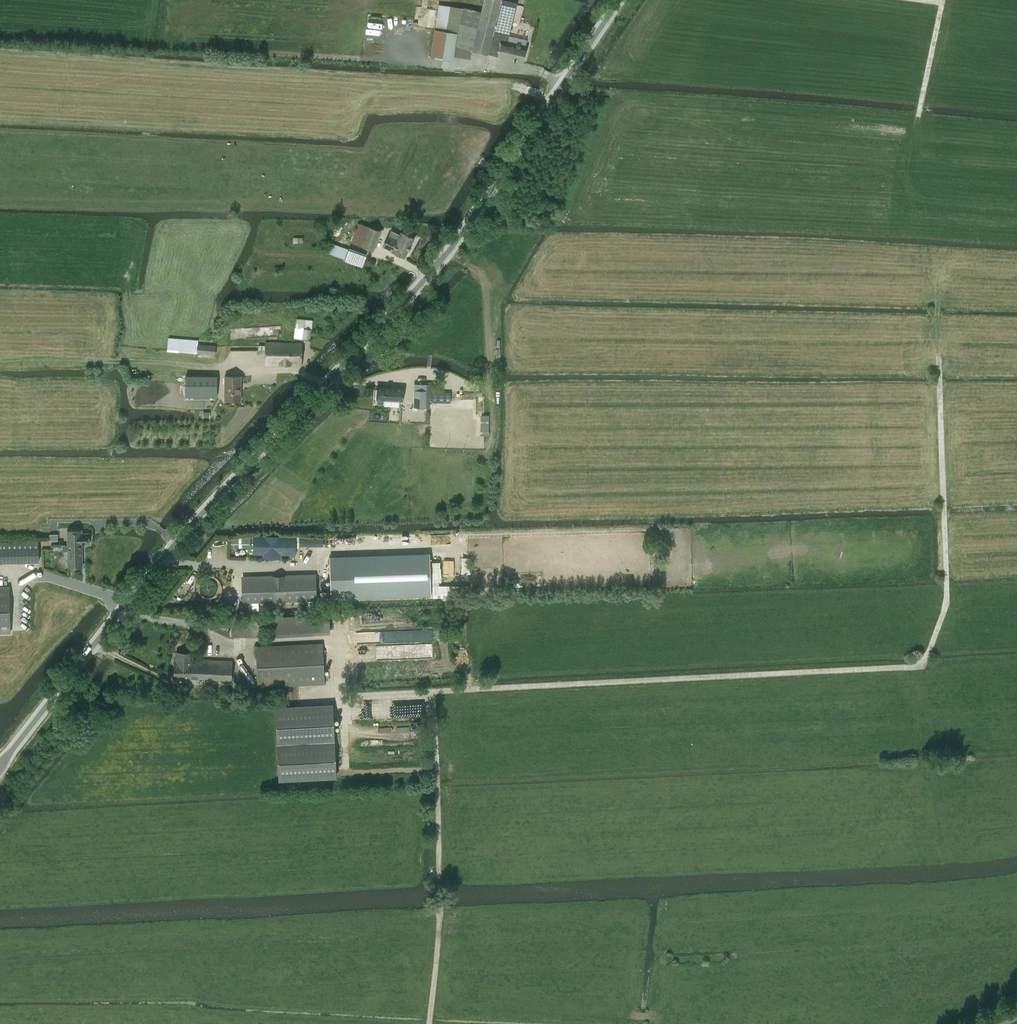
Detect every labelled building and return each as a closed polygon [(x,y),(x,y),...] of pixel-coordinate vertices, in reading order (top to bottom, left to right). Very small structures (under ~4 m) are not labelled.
[(454,57),(470,59),(472,50),(523,63),(527,47),(508,42),(517,3),(504,0),(484,0),(481,12),(463,8),(438,4),(430,58),(454,61),(454,57)] [(373,251),(381,231),(359,223),(351,242),(373,251)] [(388,236),(383,247),(405,258),(414,238),(401,232),(400,235),(397,234),(394,239),(388,236)] [(345,260),(362,266),(367,253),(349,247),(349,249),(329,242),(326,253),(345,259),(345,260)] [(312,320),(296,318),(295,338),(311,339),(312,320)] [(167,350),(197,353),(215,354),(216,346),(198,345),(198,341),(168,338),(167,341),(167,350)] [(302,365),(302,343),(266,342),(266,346),(266,351),(265,365),(302,365)] [(217,397),(217,376),(186,376),(186,397),(217,397)] [(241,400),(241,376),(225,376),(225,400),(241,400)] [(377,387),(376,399),(377,399),(377,403),(377,404),(382,404),(383,403),(383,400),(399,401),(399,403),(402,403),(403,388),(377,387)] [(414,390),(414,407),(426,407),(430,407),(430,402),(451,403),(451,392),(436,392),(435,392),(426,392),(426,390),(414,390)] [(82,545),(89,544),(89,533),(82,533),(82,530),(67,531),(68,545),(82,545)] [(231,537),(230,548),(249,548),(250,538),(231,537)] [(255,537),(255,553),(264,553),(264,556),(280,556),(280,553),(294,554),(294,538),(255,537)] [(329,538),(329,547),(345,546),(345,537),(329,538)] [(39,562),(38,541),(0,542),(0,563),(39,562)] [(68,551),(68,567),(83,567),(82,545),(68,545),(62,545),(62,551),(68,551)] [(430,553),(329,556),(331,599),(431,595),(430,553)] [(463,557),(463,573),(472,573),(472,557),(463,557)] [(315,576),(243,579),(243,602),(316,600),(315,576)] [(471,594),(471,585),(433,586),(433,595),(471,594)] [(0,587),(0,633),(10,633),(9,586),(4,587),(0,587)] [(330,593),(320,592),(320,601),(330,601),(330,593)] [(271,617),(272,637),(330,633),(329,613),(271,617)] [(215,618),(215,627),(233,627),(233,637),(267,637),(267,617),(215,618)] [(382,631),(382,642),(399,641),(398,636),(403,636),(403,630),(382,631)] [(415,641),(415,658),(433,658),(433,642),(433,632),(411,632),(411,641),(415,641)] [(258,687),(325,683),(323,643),(256,646),(258,687)] [(232,679),(233,661),(192,659),(193,652),(176,652),(176,659),(174,659),(174,677),(232,679)] [(280,779),(336,777),(332,704),(276,707),(280,779)]
